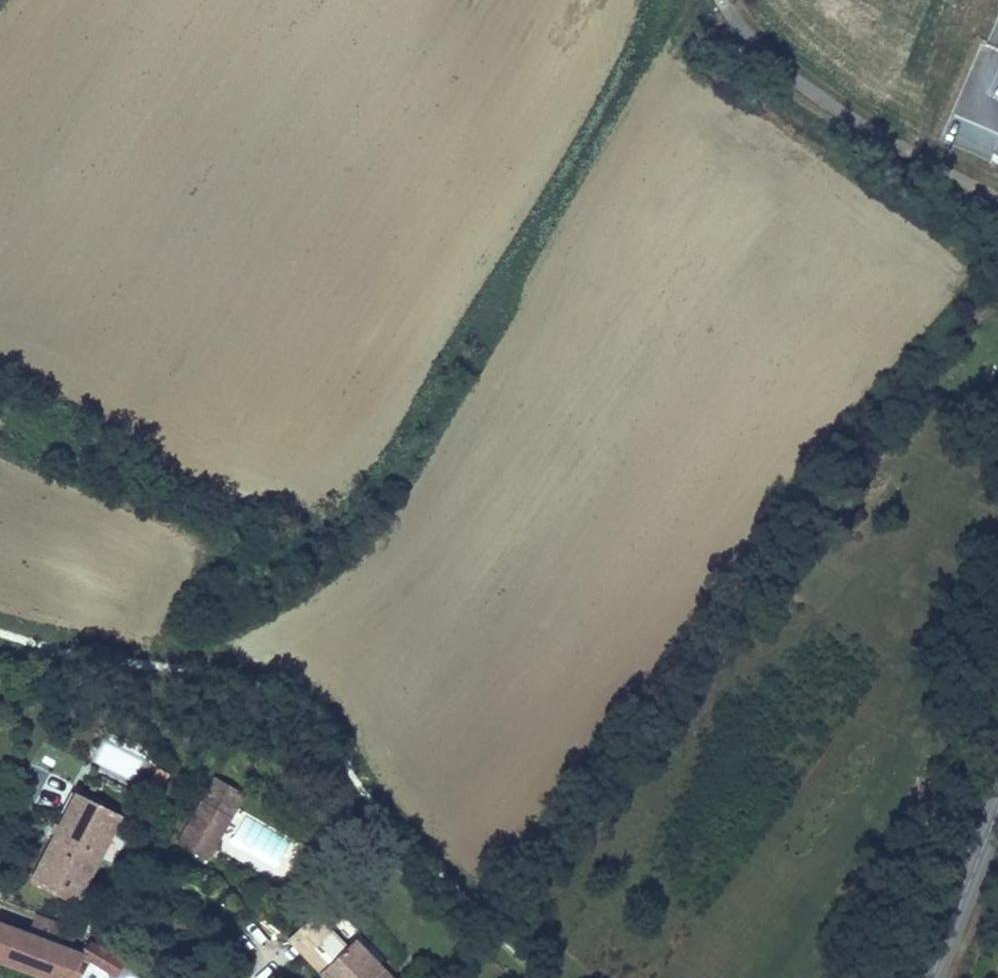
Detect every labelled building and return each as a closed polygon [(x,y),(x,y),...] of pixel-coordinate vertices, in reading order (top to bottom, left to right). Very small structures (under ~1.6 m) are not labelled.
[(230,819),(242,798),(216,783),(204,805),(230,819)] [(122,814),(79,791),(33,878),(77,901),(122,814)] [(206,863),(230,819),(204,805),(180,848),(206,863)] [(337,922),(322,904),(296,928),(327,962),(334,955),(319,938),(337,922)] [(89,960),(103,966),(109,956),(89,945),(83,956),(7,917),(0,931),(0,949),(55,977),(80,977),(89,960)] [(360,932),(353,939),(337,922),(319,938),(334,955),(327,962),(341,977),(402,977),(360,932)] [(118,975),(123,963),(109,956),(103,966),(103,967),(118,975)]
